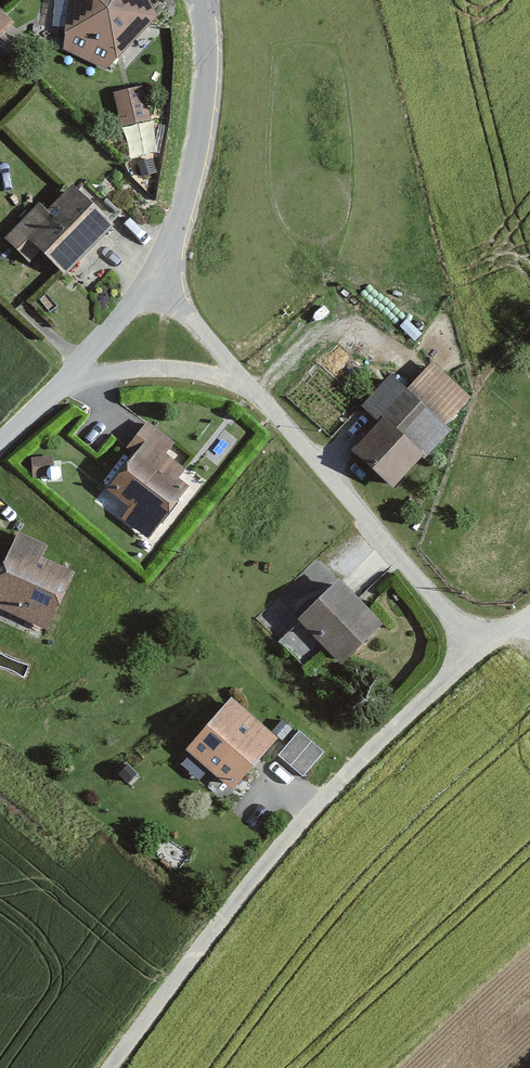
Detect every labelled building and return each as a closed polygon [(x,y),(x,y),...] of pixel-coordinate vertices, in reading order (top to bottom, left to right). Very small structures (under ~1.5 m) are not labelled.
[(63,47),(106,68),(158,16),(149,0),(69,0),(63,47)] [(143,85),(114,92),(122,125),(151,118),(143,85)] [(39,200),(14,224),(1,238),(29,263),(42,250),(66,277),(115,228),(75,187),(50,211),(39,200)] [(385,421),(357,451),(395,485),(473,400),(431,361),(407,387),(393,373),(366,403),(385,421)] [(138,458),(110,490),(130,507),(121,518),(144,538),(196,479),(172,444),(149,424),(127,449),(138,458)] [(53,455),(32,456),(32,476),(46,475),(47,478),(54,482),(61,479),(62,472),(59,466),(54,462),(53,455)] [(49,635),(76,572),(42,557),(47,547),(16,534),(2,566),(0,565),(0,614),(49,635)] [(385,625),(343,582),(302,621),(344,664),(385,625)] [(301,657),(316,640),(295,622),(280,639),(301,657)] [(280,740),(235,701),(191,751),(236,790),(280,740)] [(325,751),(301,732),(281,754),(304,774),(325,751)]
